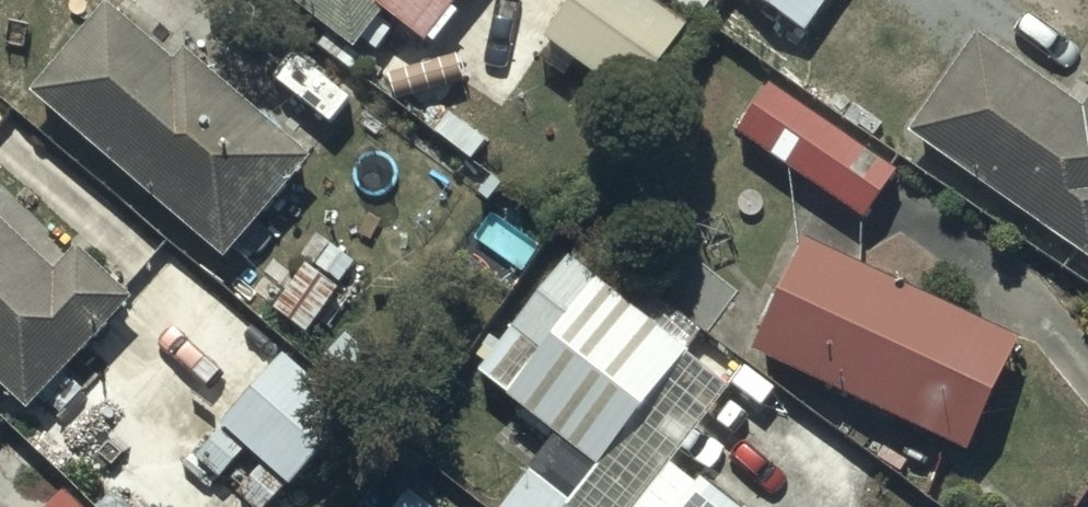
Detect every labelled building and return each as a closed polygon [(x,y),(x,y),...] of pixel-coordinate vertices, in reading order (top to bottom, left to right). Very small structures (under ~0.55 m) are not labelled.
[(385,24),(426,56),(471,0),(279,0),(356,61),(385,24)] [(544,47),(634,115),(692,38),(641,0),(580,0),(544,47)] [(763,14),(758,21),(773,33),(778,26),(807,46),(840,0),(743,0),(763,14)] [(107,18),(32,105),(229,273),(318,170),(190,61),(176,77),(107,18)] [(981,48),(915,142),(1087,265),(1087,116),(1084,122),(981,48)] [(903,181),(773,92),(742,136),(872,226),(903,181)] [(30,421),(136,308),(83,258),(59,283),(0,228),(0,393),(30,421)] [(1027,347),(809,250),(756,370),(973,468),(1027,347)] [(585,251),(480,387),(604,484),(696,365),(689,359),(705,338),(712,343),(746,299),(694,259),(660,302),(585,251)] [(285,367),(198,463),(247,506),(278,506),(288,496),(293,501),(359,427),(285,367)] [(535,477),(510,506),(571,506),(535,477)] [(672,479),(650,506),(721,506),(703,494),(700,498),(672,479)]
